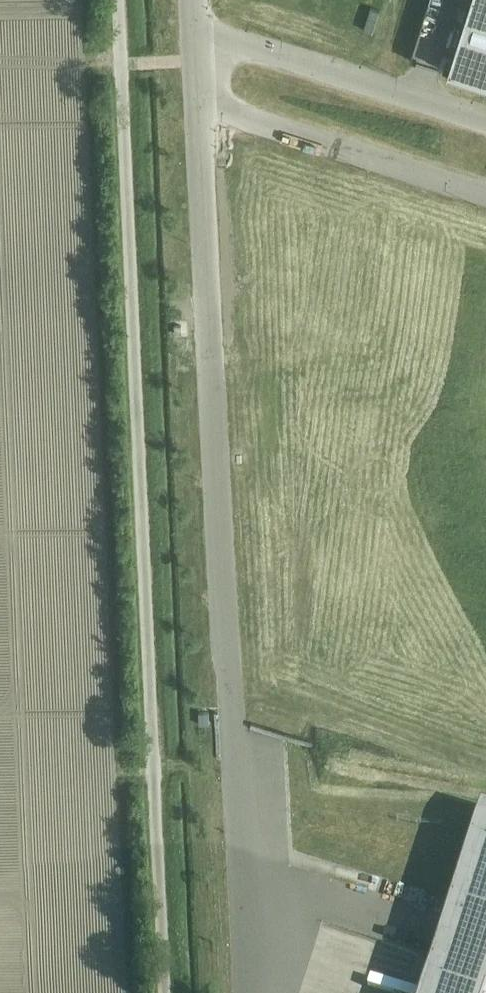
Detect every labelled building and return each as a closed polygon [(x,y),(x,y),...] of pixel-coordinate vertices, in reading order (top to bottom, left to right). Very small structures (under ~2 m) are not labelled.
[(447,71),(485,83),(485,0),(470,0),(447,71)] [(482,810),(423,992),(485,992),(485,811),(482,810)] [(317,922),(300,985),(329,992),(392,992),(404,947),(393,944),(397,928),(346,914),(342,929),(317,922)]
